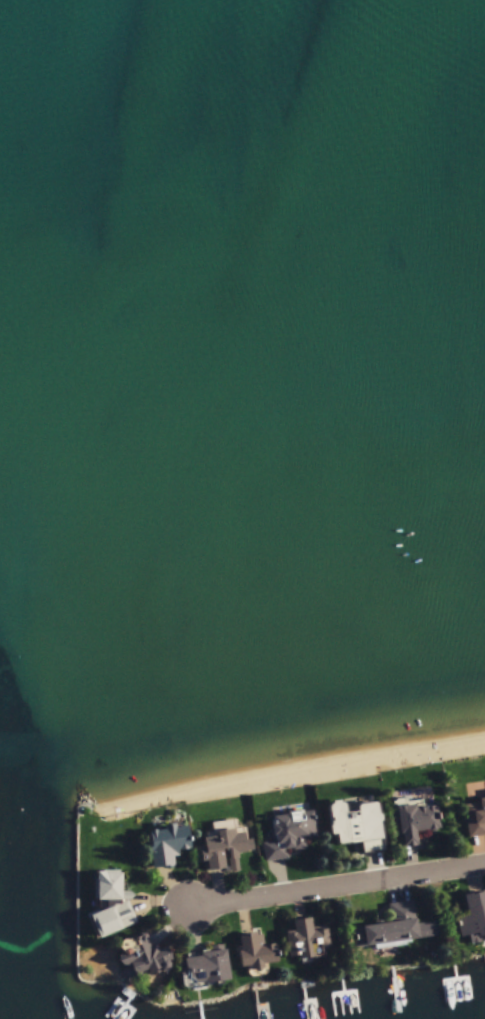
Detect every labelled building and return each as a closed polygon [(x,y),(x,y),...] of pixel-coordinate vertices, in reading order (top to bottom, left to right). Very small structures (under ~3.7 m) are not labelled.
[(479,801),(484,800),(484,837),(469,839),(464,807),(480,805),(479,801)] [(359,846),(347,847),(347,848),(338,849),(334,849),(332,846),(332,839),(329,840),(327,840),(325,838),(324,831),(324,830),(325,829),(326,828),(323,810),(325,809),(326,807),(327,807),(327,805),(337,803),(337,806),(339,805),(341,806),(343,807),(343,815),(353,814),(353,811),(355,807),(358,806),(369,805),(375,806),(376,809),(376,816),(378,817),(380,819),(381,823),(380,824),(378,826),(380,842),(383,841),(384,853),(360,856),(359,846)] [(400,848),(395,808),(411,806),(411,808),(436,806),(439,834),(427,835),(427,833),(414,834),(415,846),(400,848)] [(314,812),(319,840),(306,842),(308,851),(294,853),(294,850),(288,851),(289,860),(266,864),(263,846),(277,843),(273,819),(314,812)] [(188,829),(191,850),(179,851),(180,857),(174,858),(175,868),(154,871),(149,834),(171,831),(170,827),(177,826),(178,830),(188,829)] [(236,830),(236,835),(245,834),(246,842),(253,841),(255,853),(239,855),(241,873),(232,875),(229,850),(224,851),(227,870),(209,873),(207,863),(202,864),(201,851),(206,851),(204,840),(218,838),(217,833),(236,830)] [(123,874),(123,893),(132,894),(135,898),(130,904),(138,925),(98,941),(86,916),(96,913),(96,874),(123,874)] [(466,901),(484,896),(484,941),(480,942),(482,948),(472,950),(470,942),(464,943),(459,924),(471,921),(466,901)] [(364,930),(393,927),(391,908),(416,904),(419,927),(439,924),(442,940),(367,950),(364,930)] [(311,920),(312,929),(327,927),(330,949),(324,950),(325,959),(299,963),(298,958),(289,959),(286,934),(295,933),(294,923),(311,920)] [(257,934),(257,937),(264,936),(265,947),(277,946),(279,964),(264,966),(265,970),(262,970),(262,973),(259,976),(254,974),(254,971),(251,972),(250,968),(241,969),(238,949),(242,949),(240,937),(257,934)] [(141,936),(146,936),(149,939),(149,944),(151,948),(151,947),(160,951),(160,952),(166,948),(173,962),(169,964),(171,966),(171,971),(167,973),(162,973),(151,978),(148,972),(142,974),(143,978),(138,982),(133,982),(129,978),(129,973),(132,971),(131,967),(124,968),(119,963),(119,957),(123,954),(120,950),(120,946),(124,942),(130,942),(141,936)] [(225,947),(225,951),(227,951),(232,982),(224,983),(225,986),(211,988),(211,991),(191,994),(190,990),(186,991),(183,988),(181,976),(187,969),(185,961),(188,960),(188,956),(207,953),(207,949),(225,947)]
